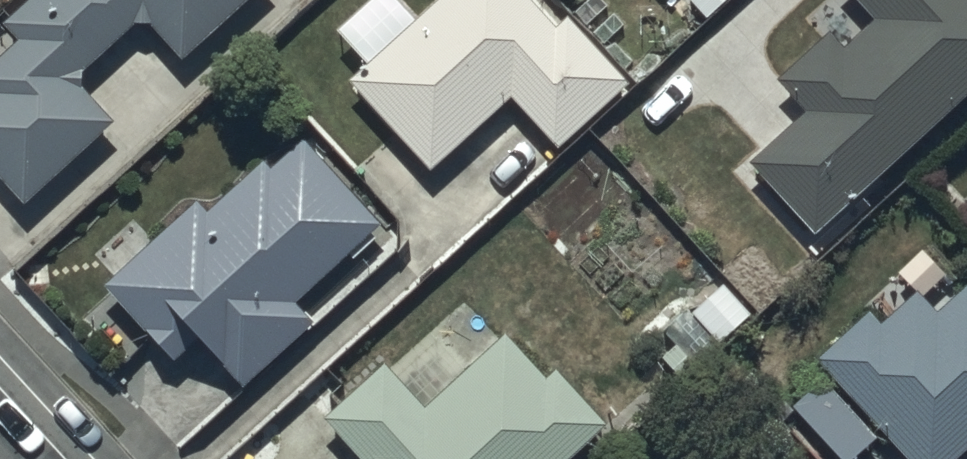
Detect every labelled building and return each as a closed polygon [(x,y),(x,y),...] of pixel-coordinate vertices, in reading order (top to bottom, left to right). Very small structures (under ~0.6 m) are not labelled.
[(22,194),(112,114),(72,69),(142,6),(180,49),(235,0),(18,0),(4,12),(20,30),(0,48),(0,169),(22,194)] [(349,69),(430,161),(511,89),(557,141),(629,77),(567,7),(556,17),(540,0),(427,0),(349,69)] [(749,152),(815,222),(966,80),(966,0),(864,0),(875,11),(843,41),(828,25),(777,73),(804,101),(749,152)] [(198,192),(103,276),(172,353),(199,329),(241,377),(312,314),(292,291),(379,215),(304,130),(269,162),(262,154),(207,202),(198,192)] [(690,305),(718,337),(752,306),(724,275),(690,305)] [(869,303),(816,350),(831,366),(794,398),(845,456),(882,423),(913,458),(945,458),(966,440),(966,278),(966,277),(937,303),(920,284),(882,318),(869,303)] [(718,337),(690,305),(686,300),(658,325),(672,342),(661,352),(684,377),(723,342),(718,337)] [(324,407),(370,458),(560,458),(605,419),(554,361),(543,370),(504,326),(420,400),(381,356),(324,407)]
